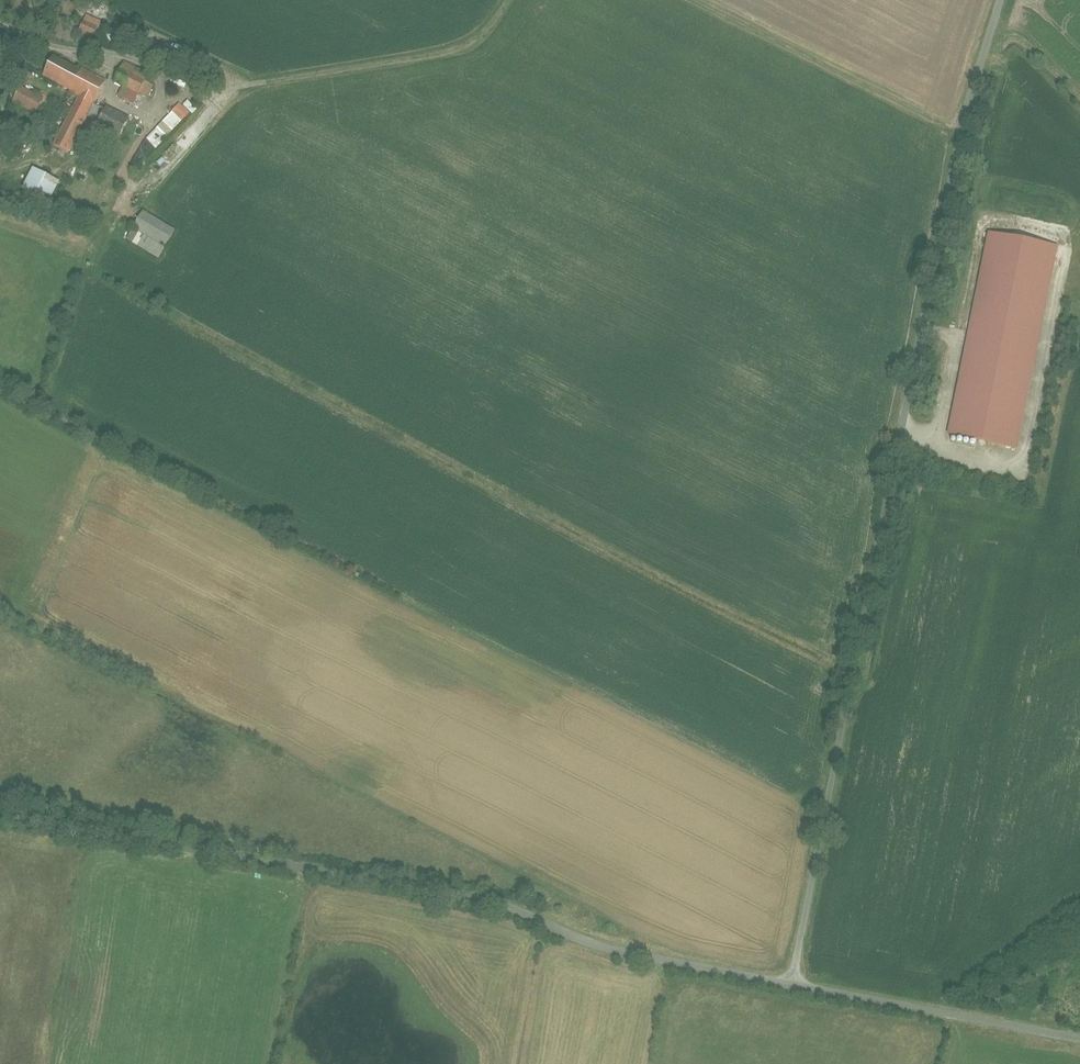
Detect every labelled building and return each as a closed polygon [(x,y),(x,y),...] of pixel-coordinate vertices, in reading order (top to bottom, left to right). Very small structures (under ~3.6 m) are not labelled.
[(102,23),(87,16),(79,33),(94,40),(102,23)] [(99,39),(120,48),(123,41),(102,31),(99,39)] [(82,71),(55,57),(43,79),(71,93),(71,95),(78,99),(53,149),(70,158),(89,119),(95,107),(108,82),(82,69),(82,71)] [(151,74),(125,62),(114,85),(122,89),(117,98),(137,107),(142,97),(148,100),(154,88),(146,84),(151,74)] [(15,103),(40,115),(48,99),(23,87),(15,103)] [(183,107),(180,104),(145,140),(157,151),(192,115),(193,117),(199,111),(189,102),(183,107)] [(131,121),(107,109),(106,112),(95,107),(89,119),(100,125),(97,129),(121,141),(131,121)] [(62,184),(34,170),(23,192),(50,206),(62,184)] [(144,213),(127,242),(160,261),(177,232),(144,213)] [(1059,246),(988,232),(947,435),(1018,449),(1059,246)]
